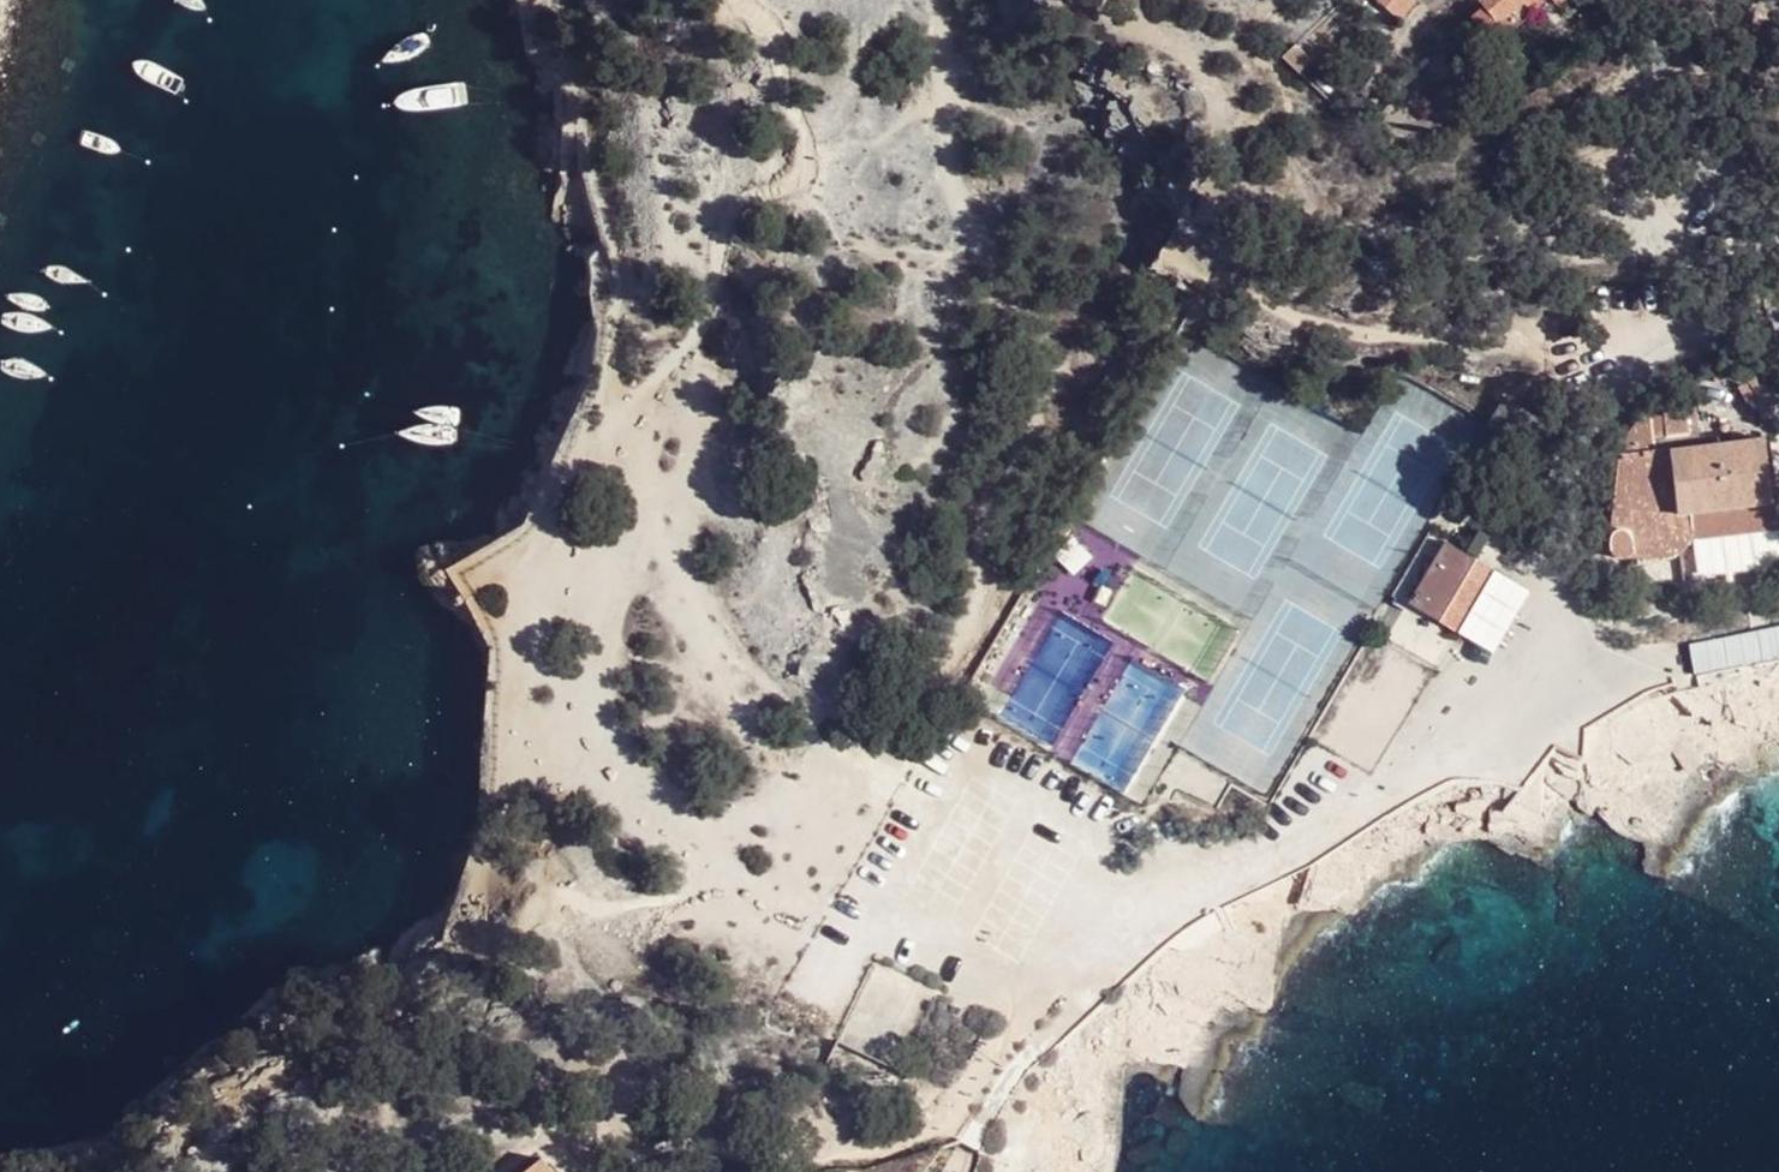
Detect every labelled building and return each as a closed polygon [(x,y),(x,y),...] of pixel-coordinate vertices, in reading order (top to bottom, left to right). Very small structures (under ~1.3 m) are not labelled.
[(1401,18),(1414,4),(1410,0),(1381,0),(1401,18)] [(1483,5),(1473,14),(1488,30),(1501,19),(1518,4),(1522,0),(1479,0),(1483,5)] [(1529,15),(1518,4),(1501,19),(1513,31),(1529,15)] [(1309,59),(1296,43),(1284,56),(1299,70),(1309,59)] [(1692,291),(1693,301),(1706,300),(1704,289),(1692,291)] [(1756,362),(1742,364),(1753,412),(1767,411),(1756,362)] [(1653,403),(1651,404),(1638,417),(1637,421),(1629,434),(1622,450),(1616,465),(1612,515),(1609,546),(1611,551),(1618,557),(1667,557),(1675,554),(1682,549),(1687,544),(1689,539),(1778,527),(1778,475),(1768,476),(1763,436),(1702,443),(1700,432),(1686,433),(1684,398),(1674,396),(1658,400),(1653,403)] [(1476,556),(1447,541),(1411,602),(1442,619),(1476,556)] [(1476,556),(1442,619),(1459,628),(1492,565),(1476,556)] [(863,1169),(861,1171),(914,1171),(924,1158),(923,1151),(863,1169)] [(538,1153),(514,1171),(554,1171),(538,1153)]
